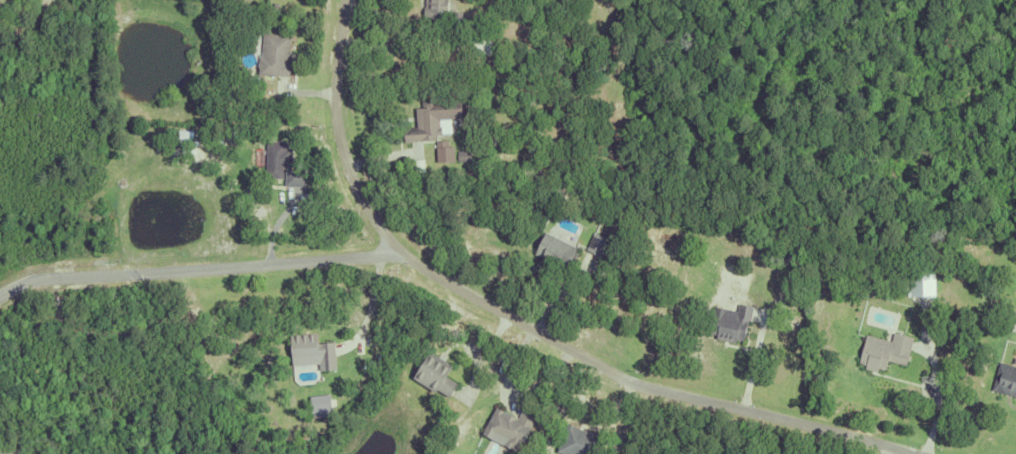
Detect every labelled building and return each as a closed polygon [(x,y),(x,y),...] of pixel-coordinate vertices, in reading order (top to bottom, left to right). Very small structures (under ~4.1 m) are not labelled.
[(424,7),(424,0),(446,0),(446,12),(463,12),(463,25),(449,25),(449,18),(444,17),(444,29),(427,29),(427,17),(422,17),(422,7),(424,7)] [(289,43),(288,51),(290,51),(290,58),(287,58),(287,62),(288,62),(288,66),(289,66),(289,73),(288,73),(288,76),(257,75),(258,68),(256,68),(256,62),(257,62),(258,55),(260,55),(261,33),(289,34),(289,36),(290,36),(289,43)] [(448,105),(449,133),(440,133),(440,134),(435,135),(435,139),(427,141),(403,142),(402,127),(415,126),(414,108),(420,108),(419,101),(440,99),(440,106),(448,105)] [(303,186),(284,186),(284,169),(286,169),(286,167),(282,166),(282,179),(266,179),(266,141),(285,141),(285,149),(290,149),(290,167),(289,167),(289,168),(303,168),(303,186)] [(452,146),(452,162),(435,162),(435,141),(446,141),(446,146),(452,146)] [(455,150),(468,150),(469,160),(456,161),(455,150)] [(584,250),(592,232),(607,239),(599,256),(584,250)] [(580,247),(548,235),(540,256),(573,268),(580,247)] [(781,264),(781,253),(791,253),(791,264),(781,264)] [(925,274),(933,274),(933,296),(909,296),(909,273),(917,273),(917,276),(925,276),(925,274)] [(723,308),(719,339),(750,344),(755,306),(742,304),(741,311),(723,308)] [(887,361),(884,370),(877,368),(876,372),(863,369),(864,365),(857,363),(864,334),(889,341),(892,332),(912,337),(904,366),(887,361)] [(335,370),(319,371),(318,365),(291,367),(288,337),(315,334),(317,346),(319,346),(319,343),(332,342),(335,370)] [(486,367),(495,362),(497,366),(488,371),(486,367)] [(998,362),(1015,367),(1015,398),(990,390),(998,362)] [(313,395),(313,413),(335,413),(335,395),(313,395)] [(529,432),(522,444),(521,444),(517,453),(502,446),(505,440),(494,435),(491,440),(481,435),(494,408),(516,420),(523,406),(537,413),(528,431),(529,432)] [(605,437),(599,453),(555,453),(565,424),(575,427),(575,428),(583,431),(583,430),(605,437)]
